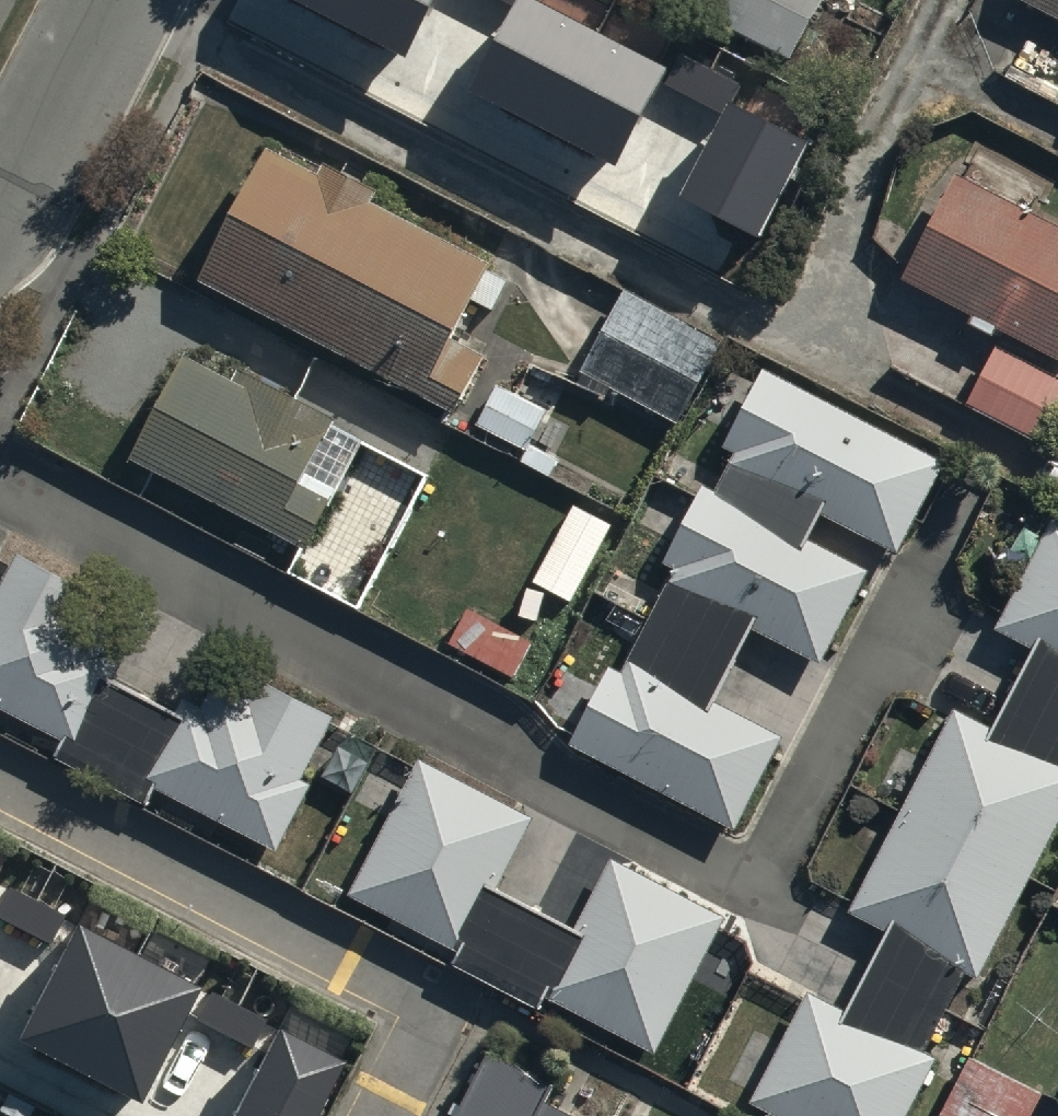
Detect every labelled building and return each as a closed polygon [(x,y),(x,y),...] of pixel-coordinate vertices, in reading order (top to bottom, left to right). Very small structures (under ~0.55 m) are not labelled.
[(403,55),(432,0),(298,0),(403,55)] [(473,88),(614,162),(664,67),(535,0),(519,0),(473,88)] [(782,50),(808,0),(727,0),(718,16),(782,50)] [(1057,14),(1057,0),(1033,0),(1057,14)] [(730,102),(680,196),(758,237),(808,143),(730,102)] [(447,335),(484,263),(376,208),(385,191),(312,154),(304,171),(266,151),(197,284),(452,414),(483,353),(447,335)] [(1057,361),(1057,230),(969,181),(913,280),(1057,361)] [(625,285),(582,364),(680,420),(724,339),(625,285)] [(1050,449),(1057,435),(1057,386),(992,350),(964,403),(1050,449)] [(195,355),(138,464),(314,555),(339,507),(306,490),(338,429),(195,355)] [(706,484),(654,576),(672,587),(628,665),(616,658),(568,742),(736,836),(786,746),(721,710),(762,637),(817,668),(869,575),(808,541),(822,515),(899,558),(947,473),(769,373),(720,461),(737,470),(723,494),(706,484)] [(499,384),(477,425),(525,453),(548,411),(499,384)] [(1057,520),(1002,629),(1037,647),(996,728),(961,710),(858,915),(893,933),(851,1017),(816,999),(763,1104),(788,1115),(914,1115),(937,1069),(925,1063),(967,981),(979,987),(1057,830),(1057,520)] [(279,851),(347,719),(275,682),(265,703),(218,680),(196,724),(110,680),(130,641),(83,617),(97,590),(10,546),(0,566),(0,708),(67,742),(56,762),(150,810),(160,790),(279,851)] [(537,646),(469,612),(451,646),(520,680),(537,646)] [(345,892),(654,1056),(726,920),(621,864),(586,930),(499,884),(535,818),(418,756),(345,892)] [(202,988),(79,924),(18,1040),(141,1105),(202,988)] [(277,1030),(233,1115),(319,1115),(345,1065),(277,1030)] [(552,1108),(561,1092),(492,1058),(463,1115),(567,1115),(552,1108)] [(1046,1095),(978,1061),(950,1115),(1036,1115),(1046,1095)]
